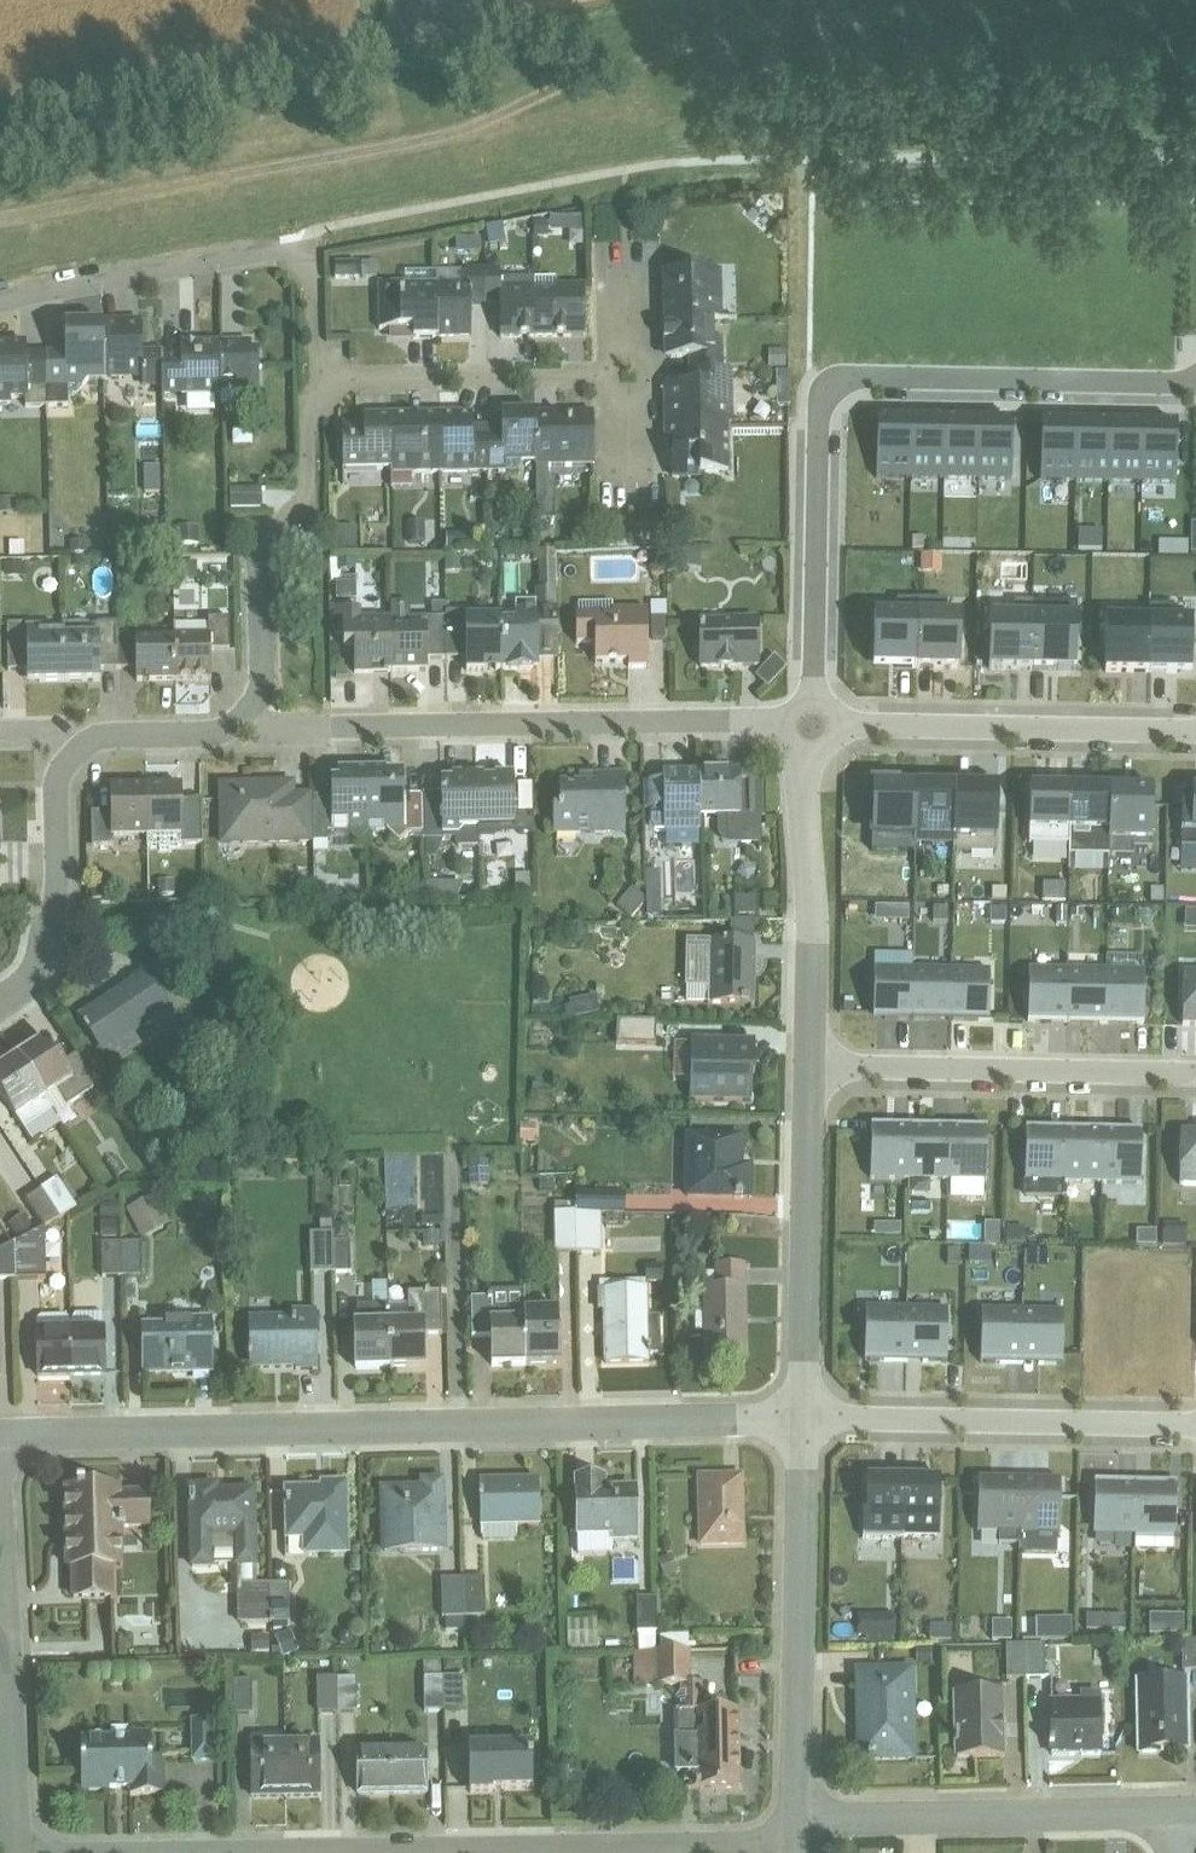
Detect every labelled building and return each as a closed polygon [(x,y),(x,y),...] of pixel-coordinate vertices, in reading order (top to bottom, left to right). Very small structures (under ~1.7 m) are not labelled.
[(563,223),(559,232),(578,243),(587,226),(578,220),(568,214),(563,223)] [(502,226),(487,228),(490,247),(505,244),(502,226)] [(377,265),(335,266),(335,280),(377,279),(377,265)] [(436,273),(437,340),(437,342),(472,342),(472,307),(486,307),(485,271),(467,271),(467,272),(436,273)] [(485,271),(486,307),(500,307),(501,341),(534,341),(534,339),(533,281),(501,281),(501,271),(485,271)] [(437,340),(436,273),(405,273),(406,286),(379,286),(379,332),(389,332),(392,332),(392,339),(413,338),(413,341),(416,341),(437,340)] [(664,322),(715,321),(723,321),(722,273),(663,274),(664,322)] [(533,281),(534,339),(585,338),(585,289),(557,289),(556,280),(533,281)] [(103,325),(104,382),(143,381),(143,390),(162,390),(162,355),(162,353),(144,353),(143,321),(103,322),(103,325)] [(715,321),(664,322),(664,355),(671,361),(689,361),(689,375),(724,374),(724,349),(720,349),(720,341),(714,339),(715,321)] [(46,354),(47,408),(68,408),(67,395),(76,395),(88,384),(104,384),(104,382),(103,325),(65,326),(65,354),(46,354)] [(392,332),(389,332),(390,343),(416,343),(416,341),(413,341),(413,338),(392,339),(392,332)] [(11,407),(11,402),(26,402),(26,409),(47,408),(46,354),(27,355),(27,344),(0,345),(0,406),(11,407)] [(219,345),(220,399),(220,407),(259,405),(259,354),(251,354),(251,344),(219,345)] [(162,355),(162,390),(163,400),(220,399),(219,345),(180,345),(181,355),(162,355)] [(785,353),(768,353),(768,372),(786,372),(785,353)] [(788,373),(776,373),(777,408),(788,408),(788,373)] [(724,374),(689,375),(690,389),(665,390),(666,429),(729,427),(734,427),(733,374),(724,374)] [(488,428),(489,475),(521,474),(520,465),(536,465),(535,415),(502,414),(503,428),(488,428)] [(535,415),(536,465),(537,523),(555,523),(555,483),(547,483),(547,468),(593,468),(594,468),(593,414),(567,415),(567,418),(554,418),(554,415),(535,415)] [(390,418),(391,471),(392,476),(394,476),(394,486),(414,485),(414,476),(443,475),(441,416),(390,418)] [(463,416),(441,416),(443,475),(486,475),(489,475),(488,428),(473,428),(472,416),(463,416)] [(910,482),(912,417),(880,416),(878,481),(910,482)] [(944,483),(945,418),(912,417),(910,482),(944,483)] [(391,471),(390,418),(371,418),(371,430),(365,430),(365,425),(342,426),(343,472),(390,471),(391,471)] [(944,483),(978,484),(979,419),(945,418),(944,483)] [(149,437),(149,419),(124,419),(124,437),(149,437)] [(979,419),(978,484),(1011,485),(1013,419),(979,419)] [(1042,484),(1075,485),(1076,421),(1044,420),(1042,484)] [(1075,485),(1108,486),(1109,422),(1076,421),(1075,485)] [(1108,486),(1142,487),(1143,422),(1109,422),(1108,486)] [(1142,487),(1177,486),(1178,423),(1143,422),(1142,487)] [(729,427),(666,429),(667,451),(671,456),(672,477),(731,476),(729,427)] [(161,468),(144,469),(145,495),(161,495),(161,468)] [(262,490),(230,490),(231,511),(262,511),(262,490)] [(0,501),(0,515),(18,515),(18,500),(0,501)] [(621,514),(604,514),(604,533),(621,533),(621,514)] [(1195,520),(1179,520),(1179,551),(1195,551),(1195,520)] [(425,523),(409,523),(409,545),(425,545),(425,523)] [(1068,526),(1066,548),(1091,549),(1092,527),(1068,526)] [(199,529),(178,528),(178,546),(200,547),(199,529)] [(357,528),(335,528),(336,553),(356,553),(357,528)] [(475,534),(446,534),(446,551),(475,551),(475,534)] [(25,542),(9,542),(9,557),(25,557),(25,542)] [(908,568),(929,569),(930,552),(910,551),(908,568)] [(556,553),(533,552),(533,563),(538,563),(539,592),(556,591),(556,565),(556,553)] [(461,556),(445,556),(445,575),(461,574),(461,556)] [(665,557),(651,557),(651,576),(666,577),(665,557)] [(355,563),(332,563),(333,583),(342,583),(342,572),(338,572),(338,570),(355,570),(355,563)] [(26,565),(5,565),(5,579),(26,579),(26,565)] [(180,565),(179,582),(198,582),(198,565),(180,565)] [(356,585),(336,585),(336,602),(356,602),(356,585)] [(916,668),(918,600),(897,600),(897,615),(875,614),(874,663),(896,663),(896,668),(916,668)] [(918,600),(916,668),(960,669),(961,615),(947,614),(947,601),(918,600)] [(666,602),(650,603),(652,641),(665,640),(664,618),(667,617),(666,602)] [(1032,670),(1032,619),(1032,603),(1014,603),(1014,612),(990,611),(989,670),(1032,670)] [(392,620),(391,674),(428,674),(427,660),(447,660),(446,614),(446,604),(432,605),(432,619),(411,620),(410,606),(393,607),(392,620)] [(613,619),(613,611),(612,604),(579,604),(579,618),(613,619)] [(501,618),(503,671),(530,671),(538,664),(538,659),(556,658),(558,658),(557,612),(536,612),(536,605),(514,605),(515,614),(501,614),(501,618)] [(1149,620),(1148,673),(1177,673),(1177,669),(1192,670),(1193,616),(1174,616),(1174,606),(1150,605),(1149,615),(1149,620)] [(391,674),(392,620),(383,620),(383,617),(370,617),(370,620),(362,620),(362,610),(334,611),(333,635),(341,635),(343,650),(354,650),(354,674),(390,674),(391,674)] [(613,619),(579,618),(575,618),(575,645),(594,645),(595,664),(629,664),(629,670),(649,670),(647,610),(613,611),(613,619)] [(446,614),(447,660),(466,659),(466,673),(503,671),(501,618),(477,618),(470,614),(446,614)] [(1149,620),(1149,615),(1106,615),(1105,672),(1148,673),(1149,620)] [(700,641),(697,644),(697,652),(700,655),(700,668),(721,667),(731,667),(758,667),(758,619),(728,620),(728,624),(700,624),(700,641)] [(1032,619),(1032,670),(1076,671),(1077,619),(1032,619)] [(175,639),(175,682),(211,681),(211,652),(230,652),(229,621),(209,621),(209,625),(174,625),(175,639)] [(63,635),(64,684),(98,685),(101,670),(120,670),(119,642),(119,625),(99,625),(96,628),(91,629),(87,625),(63,626),(63,635)] [(64,684),(63,635),(42,635),(42,629),(36,630),(36,627),(8,627),(8,673),(27,673),(40,684),(64,684)] [(119,642),(120,670),(136,671),(136,684),(175,682),(175,639),(119,642)] [(774,657),(755,677),(768,688),(786,668),(774,657)] [(331,797),(312,798),(313,843),(327,843),(327,833),(347,833),(356,841),(359,844),(365,838),(369,834),(369,827),(382,826),(383,833),(387,833),(400,845),(409,836),(415,836),(415,841),(423,841),(422,795),(403,796),(403,774),(386,775),(386,772),(338,773),(338,785),(331,785),(331,797)] [(561,811),(552,811),(554,837),(626,836),(625,773),(604,773),(579,775),(579,784),(560,784),(561,811)] [(700,818),(699,774),(663,773),(663,785),(644,786),(644,811),(656,811),(649,816),(649,826),(656,831),(663,831),(664,833),(666,833),(667,847),(701,847),(700,818)] [(699,774),(700,818),(717,817),(717,834),(718,838),(720,841),(723,844),(725,845),(758,845),(758,851),(761,851),(760,819),(758,819),(758,811),(761,811),(761,778),(740,779),(740,773),(713,773),(703,773),(699,774)] [(477,778),(478,836),(495,835),(498,831),(514,830),(520,835),(534,834),(534,815),(533,815),(517,815),(514,815),(514,775),(495,776),(495,780),(485,780),(484,776),(477,778)] [(422,795),(423,841),(425,841),(442,840),(443,837),(459,837),(459,861),(479,860),(478,836),(477,778),(470,778),(464,784),(463,783),(462,783),(461,783),(441,783),(441,795),(422,795)] [(900,781),(870,781),(869,815),(872,815),(873,823),(877,823),(877,834),(872,834),(872,839),(872,852),(914,853),(915,844),(916,785),(900,784),(900,781)] [(517,815),(533,815),(533,784),(517,784),(517,815)] [(1110,788),(1109,855),(1134,856),(1135,848),(1153,848),(1154,785),(1110,784),(1110,788)] [(916,785),(915,844),(951,845),(953,845),(955,786),(952,785),(935,785),(918,785),(916,785)] [(313,843),(312,798),(293,798),(293,786),(221,787),(222,848),(313,846),(313,843)] [(955,786),(953,845),(953,853),(998,853),(999,786),(955,786)] [(146,789),(147,839),(183,838),(183,846),(202,846),(201,803),(184,803),(183,787),(146,789)] [(1070,845),(1071,787),(1030,787),(1029,844),(1070,845)] [(1071,787),(1070,845),(1070,869),(1074,869),(1074,854),(1104,855),(1104,868),(1108,868),(1109,855),(1110,788),(1071,787)] [(147,839),(146,789),(110,789),(111,814),(91,814),(92,848),(113,847),(113,840),(147,839)] [(1192,790),(1192,797),(1182,797),(1181,845),(1195,845),(1195,790),(1192,790)] [(327,833),(327,843),(328,853),(365,853),(365,838),(359,844),(356,841),(347,833),(327,833)] [(183,838),(147,839),(147,849),(158,848),(158,851),(171,851),(171,848),(183,848),(183,846),(183,838)] [(442,840),(425,841),(425,860),(435,860),(442,840)] [(313,843),(313,846),(313,854),(328,853),(327,843),(313,843)] [(1181,845),(1181,872),(1195,872),(1195,845),(1181,845)] [(418,877),(400,887),(409,901),(424,892),(418,877)] [(331,881),(316,882),(317,899),(332,898),(331,881)] [(174,882),(158,883),(158,897),(175,896),(174,882)] [(462,884),(428,883),(428,900),(442,900),(457,900),(462,884)] [(1055,900),(1056,884),(1035,884),(1035,900),(1055,900)] [(92,886),(92,900),(111,901),(111,886),(92,886)] [(632,889),(617,908),(632,920),(644,905),(644,899),(632,889)] [(660,894),(646,894),(647,916),(648,916),(648,920),(658,920),(658,917),(661,917),(660,894)] [(733,922),(755,921),(757,920),(758,897),(735,898),(735,915),(733,915),(733,922)] [(910,906),(876,906),(876,921),(910,921),(910,906)] [(930,907),(930,922),(948,922),(948,907),(930,907)] [(990,909),(990,924),(1007,924),(1007,909),(990,909)] [(730,944),(754,945),(755,921),(733,922),(731,920),(730,944)] [(709,989),(708,1004),(753,1005),(754,945),(730,944),(687,943),(686,989),(709,989)] [(1106,968),(1145,969),(1145,955),(1106,954),(1106,968)] [(1067,1023),(1068,968),(1029,967),(1028,1022),(1067,1023)] [(1068,968),(1067,1023),(1105,1024),(1106,968),(1068,968)] [(1106,968),(1105,1024),(1144,1024),(1145,969),(1106,968)] [(912,1020),(913,969),(874,969),(873,1015),(885,1015),(884,1020),(909,1020),(912,1020)] [(913,969),(912,1020),(951,1021),(951,970),(913,969)] [(951,970),(951,1021),(978,1021),(978,1017),(990,1017),(990,971),(951,970)] [(148,972),(79,1017),(110,1069),(143,1048),(135,1037),(174,1012),(148,972)] [(1184,972),(1183,1025),(1195,1025),(1195,972),(1184,972)] [(709,989),(686,989),(685,1004),(708,1004),(709,989)] [(596,996),(569,1001),(573,1018),(599,1012),(596,996)] [(617,1022),(617,1045),(657,1046),(657,1023),(617,1022)] [(18,1059),(56,1117),(58,1116),(100,1087),(78,1056),(62,1066),(46,1040),(18,1059)] [(691,1045),(689,1099),(690,1102),(753,1104),(754,1041),(691,1040),(691,1045)] [(18,1059),(0,1071),(0,1099),(16,1122),(18,1121),(34,1144),(61,1125),(56,1117),(18,1059)] [(521,1125),(520,1142),(535,1142),(536,1126),(521,1125)] [(910,1179),(910,1126),(882,1126),(882,1130),(871,1130),(870,1179),(910,1179)] [(910,1126),(910,1179),(947,1179),(949,1127),(910,1126)] [(949,1127),(947,1179),(951,1179),(950,1198),(986,1199),(987,1132),(976,1132),(976,1128),(949,1127)] [(1064,1182),(1065,1129),(1026,1128),(1025,1181),(1064,1182)] [(1065,1129),(1064,1182),(1102,1183),(1103,1130),(1065,1129)] [(1103,1130),(1102,1183),(1141,1184),(1142,1131),(1103,1130)] [(1181,1131),(1180,1183),(1195,1184),(1195,1132),(1181,1131)] [(685,1136),(684,1200),(753,1202),(754,1166),(744,1166),(744,1137),(685,1136)] [(489,1170),(470,1171),(471,1189),(490,1188),(489,1170)] [(41,1192),(60,1220),(77,1211),(75,1207),(80,1203),(65,1179),(59,1183),(58,1181),(41,1192)] [(1171,1195),(1195,1196),(1195,1185),(1172,1184),(1171,1195)] [(60,1220),(41,1192),(26,1202),(42,1227),(44,1229),(60,1220)] [(608,1215),(622,1215),(625,1215),(626,1195),(576,1194),(576,1214),(602,1215),(608,1215)] [(156,1196),(126,1212),(141,1242),(171,1225),(156,1196)] [(576,1254),(576,1214),(573,1214),(574,1202),(554,1202),(555,1253),(576,1254)] [(119,1206),(100,1206),(101,1220),(119,1219),(119,1206)] [(576,1214),(576,1254),(603,1254),(602,1215),(576,1214)] [(622,1215),(608,1215),(607,1226),(622,1226),(622,1215)] [(25,1216),(9,1226),(19,1241),(35,1231),(25,1216)] [(336,1273),(335,1234),(333,1234),(333,1220),(319,1220),(319,1234),(310,1234),(311,1274),(336,1273)] [(891,1236),(891,1220),(862,1221),(862,1236),(891,1236)] [(117,1222),(101,1222),(101,1239),(118,1238),(117,1222)] [(984,1222),(984,1242),(999,1243),(1000,1223),(984,1222)] [(1164,1224),(1163,1244),(1187,1245),(1188,1225),(1164,1224)] [(335,1234),(336,1273),(350,1273),(350,1225),(335,1225),(335,1234)] [(1008,1227),(1007,1243),(1026,1244),(1027,1228),(1008,1227)] [(1126,1227),(1124,1243),(1144,1246),(1146,1229),(1126,1227)] [(15,1246),(16,1281),(47,1280),(45,1229),(15,1246)] [(424,1233),(423,1247),(440,1247),(441,1233),(424,1233)] [(121,1245),(122,1278),(141,1278),(140,1244),(121,1245)] [(122,1278),(121,1245),(102,1245),(102,1279),(122,1278)] [(15,1246),(0,1254),(0,1282),(16,1281),(15,1246)] [(969,1246),(969,1262),(991,1263),(991,1247),(969,1246)] [(1048,1251),(1029,1250),(1029,1268),(1048,1268),(1048,1251)] [(663,1266),(646,1265),(646,1283),(664,1283),(663,1266)] [(705,1310),(705,1332),(705,1362),(746,1361),(745,1268),(716,1269),(716,1273),(716,1288),(704,1288),(705,1310)] [(716,1288),(716,1273),(705,1273),(704,1288),(716,1288)] [(600,1290),(598,1290),(598,1313),(604,1313),(605,1366),(650,1364),(650,1354),(662,1354),(661,1318),(649,1318),(649,1289),(646,1289),(646,1281),(600,1282),(600,1290)] [(385,1283),(370,1283),(370,1300),(385,1300),(385,1283)] [(492,1311),(522,1311),(521,1291),(491,1292),(491,1300),(492,1311)] [(389,1306),(391,1369),(424,1368),(423,1335),(442,1335),(441,1292),(408,1294),(408,1305),(389,1306)] [(492,1311),(491,1300),(471,1300),(472,1338),(491,1338),(492,1367),(526,1366),(522,1311),(492,1311)] [(391,1369),(389,1306),(359,1308),(359,1325),(355,1325),(357,1372),(391,1369)] [(906,1362),(907,1309),(866,1308),(865,1331),(866,1346),(870,1346),(870,1361),(906,1362)] [(1022,1364),(1023,1309),(982,1308),(981,1348),(987,1348),(986,1363),(1022,1364)] [(907,1309),(906,1362),(923,1362),(925,1309),(907,1309)] [(925,1309),(923,1362),(947,1363),(949,1309),(925,1309)] [(1023,1309),(1022,1364),(1039,1364),(1040,1309),(1023,1309)] [(1040,1309),(1039,1364),(1063,1365),(1064,1310),(1040,1309)] [(705,1332),(705,1310),(695,1310),(695,1333),(705,1332)] [(293,1318),(248,1318),(249,1371),(296,1370),(296,1373),(318,1373),(317,1311),(292,1311),(293,1318)] [(522,1311),(526,1366),(561,1365),(559,1311),(522,1311)] [(70,1322),(71,1379),(105,1378),(105,1329),(103,1329),(103,1315),(77,1316),(70,1322)] [(71,1379),(70,1322),(65,1317),(42,1317),(37,1322),(37,1380),(71,1379)] [(164,1328),(142,1328),(143,1378),(214,1376),(212,1320),(164,1320),(164,1328)] [(742,1477),(700,1478),(701,1546),(743,1545),(742,1477)] [(607,1478),(574,1478),(576,1539),(610,1538),(611,1543),(639,1543),(638,1488),(607,1488),(607,1478)] [(902,1536),(904,1478),(867,1478),(866,1496),(864,1496),(863,1538),(902,1539),(902,1536)] [(904,1478),(902,1536),(939,1537),(941,1479),(923,1479),(904,1478)] [(420,1487),(379,1488),(381,1556),(448,1554),(446,1479),(419,1480),(420,1487)] [(540,1479),(480,1481),(482,1542),(516,1542),(516,1539),(518,1538),(517,1528),(540,1528),(540,1479)] [(1019,1532),(1020,1480),(984,1479),(984,1493),(978,1493),(977,1532),(1000,1533),(1000,1543),(1018,1543),(1019,1532)] [(1020,1480),(1019,1532),(1060,1533),(1061,1495),(1055,1495),(1056,1481),(1020,1480)] [(1135,1535),(1136,1482),(1100,1481),(1100,1496),(1094,1496),(1093,1534),(1135,1535)] [(1136,1482),(1135,1535),(1135,1549),(1173,1550),(1173,1534),(1176,1534),(1176,1498),(1171,1498),(1172,1483),(1136,1482)] [(319,1488),(284,1489),(285,1543),(302,1542),(303,1558),(350,1557),(349,1483),(320,1483),(319,1488)] [(272,1624),(271,1585),(257,1585),(256,1491),(219,1492),(220,1486),(188,1487),(190,1572),(215,1571),(215,1567),(233,1567),(233,1570),(237,1571),(238,1625),(272,1624)] [(77,1492),(66,1492),(67,1570),(73,1570),(74,1600),(115,1600),(114,1571),(124,1571),(123,1531),(148,1531),(148,1497),(119,1497),(119,1491),(84,1492),(84,1490),(77,1490),(77,1492)] [(671,1555),(658,1561),(665,1579),(679,1573),(671,1555)] [(463,1580),(465,1625),(477,1625),(476,1618),(486,1617),(485,1579),(463,1580)] [(465,1625),(463,1580),(442,1581),(443,1619),(446,1619),(446,1630),(465,1629),(465,1625)] [(271,1585),(272,1624),(272,1630),(288,1630),(288,1624),(290,1623),(290,1585),(271,1585)] [(656,1634),(658,1634),(657,1600),(637,1600),(637,1604),(623,1603),(623,1614),(638,1614),(638,1634),(639,1634),(639,1641),(637,1641),(636,1652),(656,1652),(656,1634)] [(867,1635),(893,1635),(895,1635),(895,1614),(858,1613),(858,1635),(867,1635)] [(1126,1616),(1087,1616),(1087,1630),(1126,1630),(1126,1616)] [(1167,1618),(1167,1634),(1183,1635),(1183,1619),(1167,1618)] [(597,1619),(567,1620),(568,1651),(598,1650),(597,1619)] [(993,1620),(992,1641),(1012,1641),(1013,1621),(993,1620)] [(1187,1620),(1186,1634),(1195,1635),(1195,1620),(1187,1620)] [(953,1626),(931,1626),(931,1641),(953,1641),(953,1626)] [(291,1631),(277,1638),(283,1657),(299,1652),(291,1631)] [(656,1634),(656,1652),(689,1651),(687,1633),(658,1634),(656,1634)] [(270,1636),(251,1637),(252,1655),(270,1655),(270,1636)] [(1182,1641),(1183,1673),(1195,1672),(1195,1641),(1182,1641)] [(1026,1645),(1026,1680),(1046,1679),(1045,1644),(1026,1645)] [(1026,1680),(1026,1645),(1006,1645),(1007,1680),(1026,1680)] [(932,1648),(917,1649),(917,1665),(933,1664),(932,1648)] [(656,1652),(636,1652),(635,1652),(635,1686),(681,1686),(681,1693),(675,1699),(681,1704),(682,1713),(675,1713),(674,1717),(676,1774),(685,1774),(685,1783),(691,1783),(691,1790),(738,1789),(737,1713),(728,1713),(728,1708),(709,1708),(709,1684),(692,1685),(692,1651),(689,1651),(656,1652)] [(444,1712),(444,1678),(441,1678),(441,1663),(424,1663),(426,1712),(444,1712)] [(913,1670),(857,1671),(859,1761),(875,1761),(914,1759),(913,1670)] [(444,1678),(444,1712),(464,1712),(463,1678),(444,1678)] [(1189,1679),(1135,1680),(1137,1756),(1190,1751),(1189,1679)] [(338,1714),(338,1680),(317,1680),(318,1714),(338,1714)] [(338,1680),(338,1714),(357,1714),(357,1680),(338,1680)] [(253,1682),(234,1682),(234,1716),(253,1715),(253,1682)] [(1006,1692),(953,1693),(954,1759),(1007,1758),(1006,1692)] [(1081,1700),(1050,1701),(1051,1758),(1103,1757),(1102,1693),(1081,1693),(1081,1700)] [(215,1720),(192,1720),(192,1763),(215,1763),(215,1742),(222,1742),(221,1722),(215,1722),(215,1720)] [(85,1740),(81,1741),(82,1787),(85,1787),(90,1791),(100,1791),(105,1787),(108,1787),(109,1788),(130,1788),(130,1796),(164,1795),(164,1761),(153,1761),(152,1733),(130,1733),(130,1739),(104,1739),(102,1736),(90,1736),(85,1740)] [(286,1799),(285,1741),(250,1742),(252,1800),(286,1799)] [(285,1741),(286,1799),(322,1799),(321,1741),(285,1741)] [(531,1747),(469,1748),(470,1794),(493,1793),(493,1791),(532,1790),(531,1747)] [(392,1796),(392,1751),(357,1752),(358,1796),(392,1796)] [(392,1751),(392,1796),(426,1795),(425,1751),(392,1751)]
